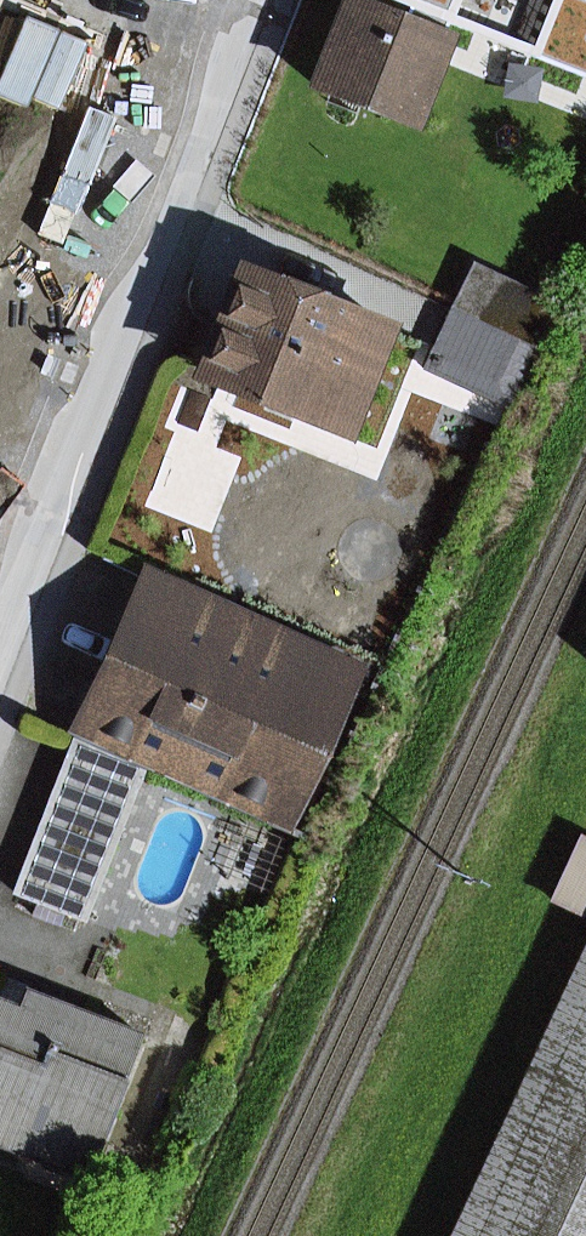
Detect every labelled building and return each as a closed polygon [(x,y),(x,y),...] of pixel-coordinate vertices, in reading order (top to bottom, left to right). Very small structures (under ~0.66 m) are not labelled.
[(576,120),(585,96),(585,39),(487,0),(407,0),(399,21),(352,2),(319,85),(407,120),(430,62),(576,120)] [(534,349),(556,300),(472,262),(450,311),(534,349)] [(205,370),(342,425),(382,327),(336,308),(332,316),(241,280),(222,327),(213,324),(200,330),(191,350),(205,370)] [(431,352),(515,390),(534,349),(450,311),(431,352)] [(515,390),(431,352),(423,368),(507,407),(515,390)] [(275,669),(285,647),(157,591),(148,612),(275,669)] [(90,690),(109,698),(148,612),(128,604),(90,690)] [(90,690),(69,735),(77,739),(143,768),(266,822),(268,817),(289,826),(306,787),(286,778),(324,691),(334,669),(285,647),(275,669),(148,612),(109,698),(90,690)] [(286,778),(306,787),(345,700),(324,691),(286,778)] [(16,894),(84,920),(143,768),(77,739),(16,894)] [(580,840),(551,902),(585,918),(585,843),(580,840)] [(451,1235),(585,1235),(585,943),(451,1235)] [(76,1030),(82,1014),(24,991),(17,1008),(76,1030)] [(138,1035),(82,1014),(76,1030),(17,1008),(0,1000),(0,1142),(77,1172),(75,1178),(84,1181),(138,1035)] [(77,1172),(0,1142),(0,1150),(13,1155),(27,1178),(68,1194),(75,1178),(77,1172)]
